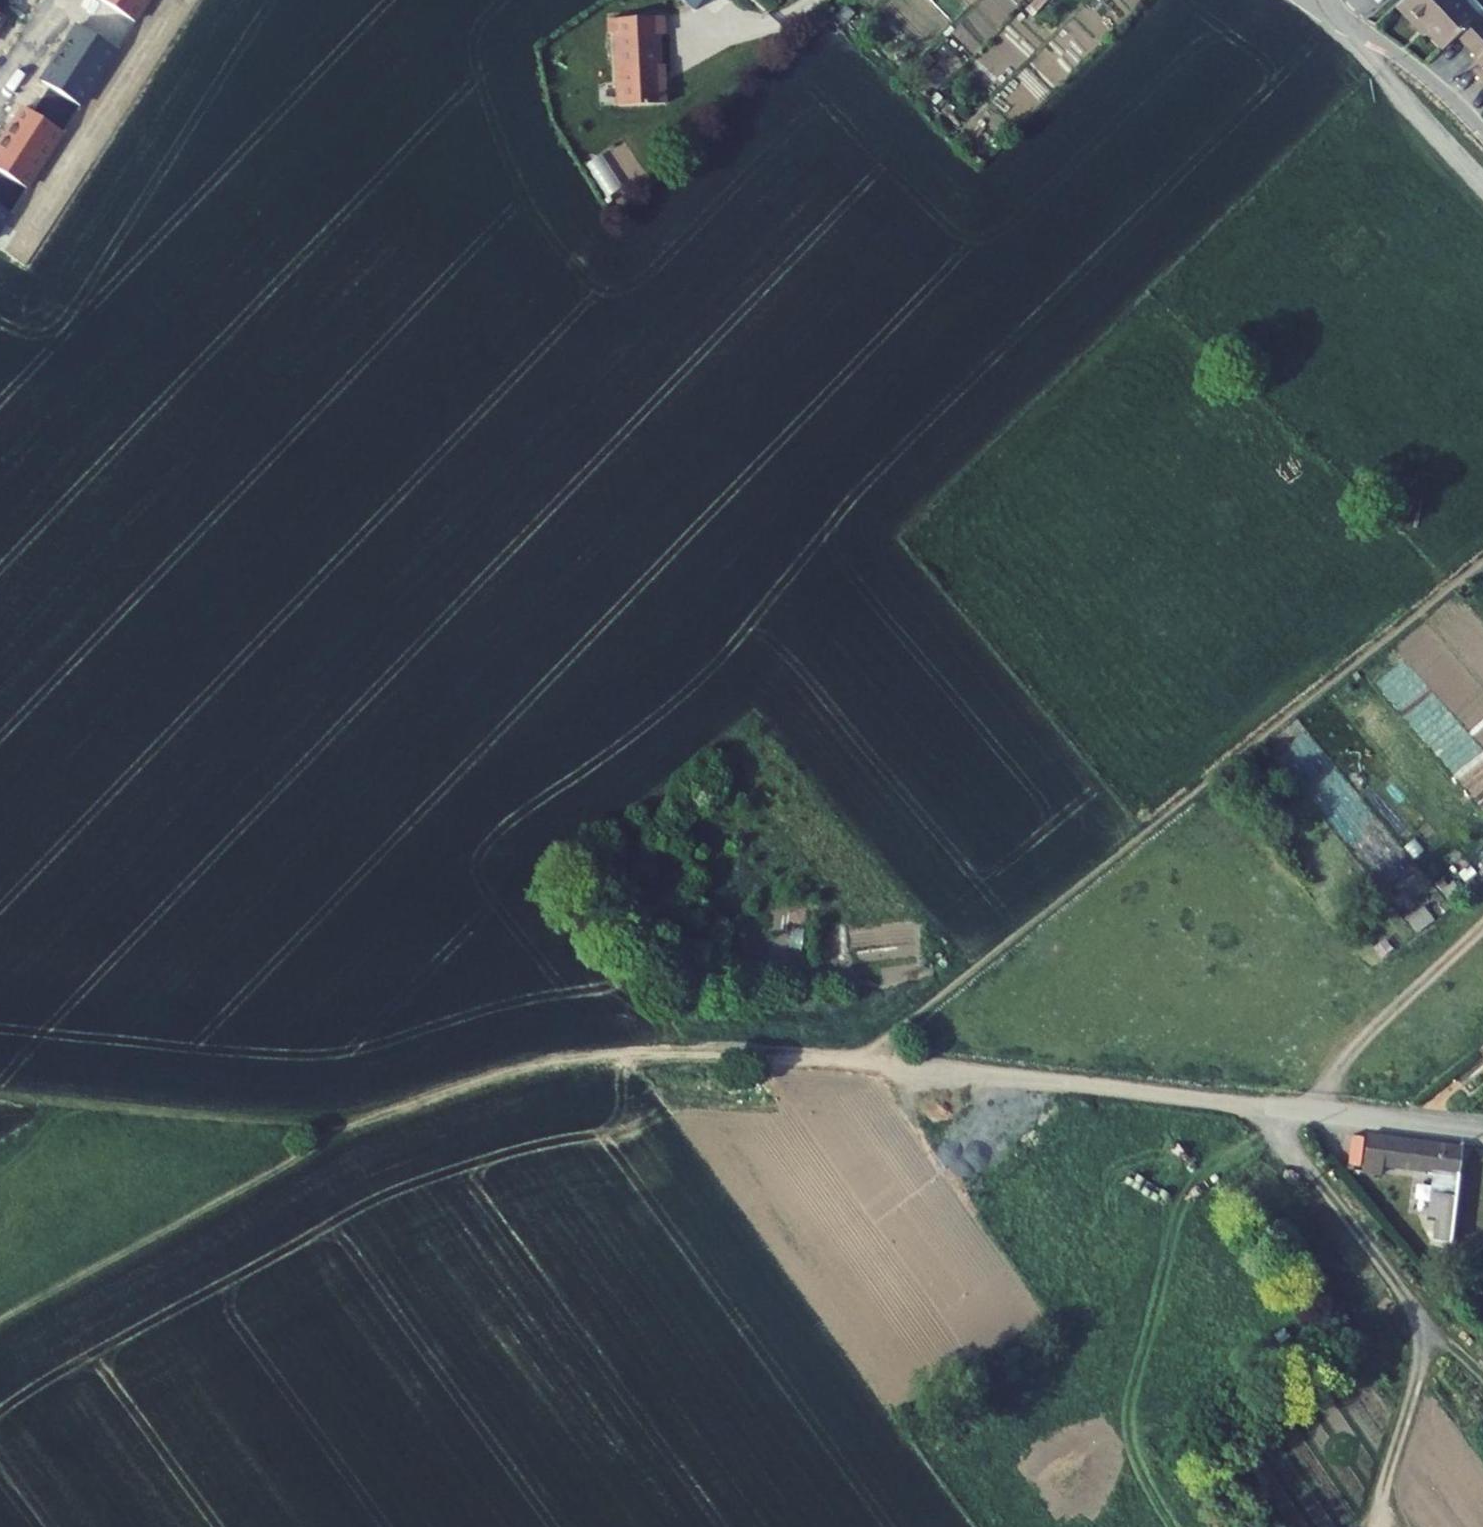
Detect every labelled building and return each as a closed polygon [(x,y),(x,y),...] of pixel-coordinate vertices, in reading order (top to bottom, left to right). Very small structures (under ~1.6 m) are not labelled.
[(135,23),(150,0),(100,0),(135,23)] [(694,13),(705,0),(679,0),(694,13)] [(1479,58),(1482,54),(1482,12),(1482,11),(1477,17),(1461,0),(1401,0),(1396,5),(1415,25),(1419,22),(1444,49),(1459,35),(1479,58)] [(1478,0),(1461,0),(1477,17),(1482,11),(1482,6),(1478,0)] [(616,33),(620,107),(666,105),(665,82),(661,82),(659,34),(665,34),(664,15),(609,19),(609,34),(616,33)] [(76,28),(41,81),(78,106),(113,53),(76,28)] [(1479,58),(1470,67),(1482,80),(1482,54),(1479,58)] [(0,142),(0,171),(26,188),(62,131),(23,106),(0,142)] [(16,216),(0,206),(0,242),(16,216)] [(1442,892),(1450,902),(1462,892),(1454,882),(1442,892)] [(1416,933),(1434,920),(1424,907),(1406,919),(1416,933)] [(1375,949),(1382,958),(1393,949),(1386,940),(1375,949)] [(1367,1135),(1362,1171),(1382,1174),(1383,1167),(1435,1172),(1430,1215),(1437,1216),(1434,1240),(1450,1242),(1462,1147),(1367,1135)]
